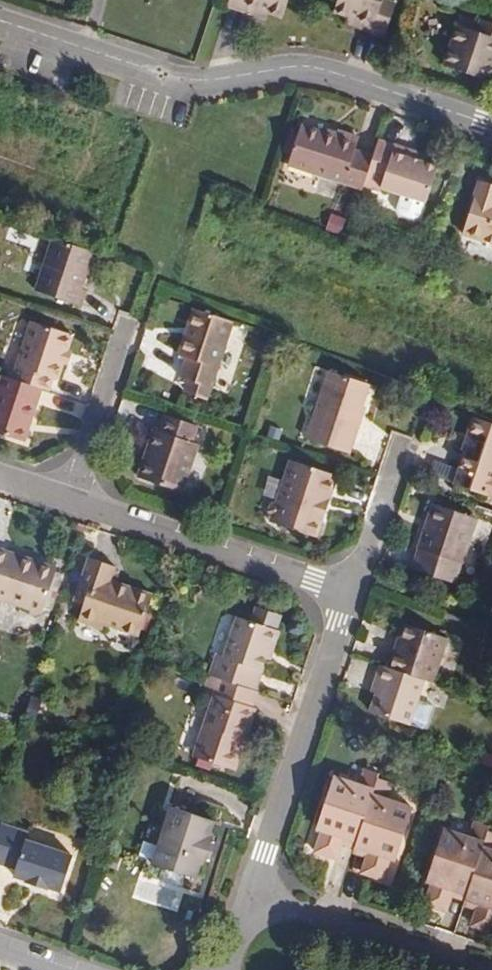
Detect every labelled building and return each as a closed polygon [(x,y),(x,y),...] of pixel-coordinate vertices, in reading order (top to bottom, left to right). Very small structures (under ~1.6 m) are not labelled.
[(295,0),(238,0),(236,7),(263,16),(265,9),(275,12),(289,18),(295,0)] [(340,9),(354,13),(366,17),(364,26),(389,34),(400,1),(397,0),(343,0),(340,9)] [(273,20),(275,12),(265,9),(263,16),(273,20)] [(364,26),(366,17),(354,13),(351,22),(364,26)] [(485,19),(481,31),(463,25),(450,66),(491,80),(491,22),(485,19)] [(355,169),(337,163),(341,151),(320,144),(319,150),(285,138),(272,177),(345,201),(346,198),(355,169)] [(403,229),(420,179),(405,175),(393,170),(394,164),(394,163),(360,152),(355,169),(346,198),(362,203),(364,200),(385,207),(380,221),(383,227),(397,231),(403,229)] [(405,175),(407,169),(394,164),(393,170),(405,175)] [(481,213),(484,201),(463,194),(444,250),(491,266),(491,217),(481,213)] [(64,300),(76,263),(35,249),(18,302),(64,317),(69,302),(64,300)] [(193,398),(215,333),(177,320),(161,366),(168,369),(163,388),(168,390),(190,397),(193,398)] [(57,346),(16,332),(0,381),(0,391),(26,399),(33,402),(37,389),(43,390),(48,372),(53,374),(56,365),(51,362),(57,346)] [(331,371),(309,438),(350,453),(359,424),(358,423),(370,384),(331,371)] [(187,409),(190,397),(168,390),(165,402),(187,409)] [(26,399),(0,391),(0,449),(9,453),(26,399)] [(158,428),(142,476),(185,490),(201,442),(195,440),(200,424),(169,413),(164,430),(158,428)] [(472,415),(461,449),(464,450),(453,482),(491,495),(491,422),(472,415)] [(272,515),(271,521),(317,536),(337,474),(291,459),(277,502),(270,505),(269,510),(272,515)] [(461,561),(475,517),(430,503),(416,547),(418,547),(411,568),(452,582),(459,561),(461,561)] [(46,607),(60,563),(0,542),(0,592),(46,607)] [(89,557),(75,599),(84,602),(78,620),(102,628),(103,623),(140,635),(153,595),(113,581),(117,566),(89,557)] [(258,639),(263,624),(239,616),(233,631),(258,639)] [(238,700),(258,639),(233,631),(220,627),(207,666),(200,664),(193,685),(238,700)] [(414,692),(429,648),(387,634),(378,661),(375,661),(370,677),(405,689),(414,692)] [(398,711),(405,689),(370,677),(362,675),(357,690),(362,691),(352,721),(405,738),(409,735),(415,716),(398,711)] [(217,779),(238,717),(236,716),(241,701),(238,700),(193,685),(190,696),(199,699),(177,764),(217,779)] [(381,776),(383,771),(367,766),(362,781),(337,774),(320,825),(326,827),(319,849),(340,856),(345,840),(358,844),(381,776)] [(399,857),(416,805),(391,797),(396,780),(381,776),(358,844),(357,849),(370,853),(365,869),(386,876),(392,855),(399,857)] [(187,847),(189,842),(186,840),(191,826),(149,812),(131,868),(142,872),(138,884),(156,891),(161,878),(172,882),(178,866),(180,868),(181,864),(187,847)] [(489,821),(474,827),(459,822),(454,838),(428,830),(411,882),(417,884),(410,905),(431,912),(437,896),(466,889),(489,821)] [(489,821),(466,889),(462,901),(476,906),(471,922),(491,929),(491,927),(491,824),(489,821)] [(0,836),(0,858),(16,864),(13,870),(25,874),(25,876),(46,883),(48,881),(59,886),(71,850),(25,835),(27,830),(4,822),(0,836)] [(187,865),(192,848),(187,847),(181,864),(187,865)]
